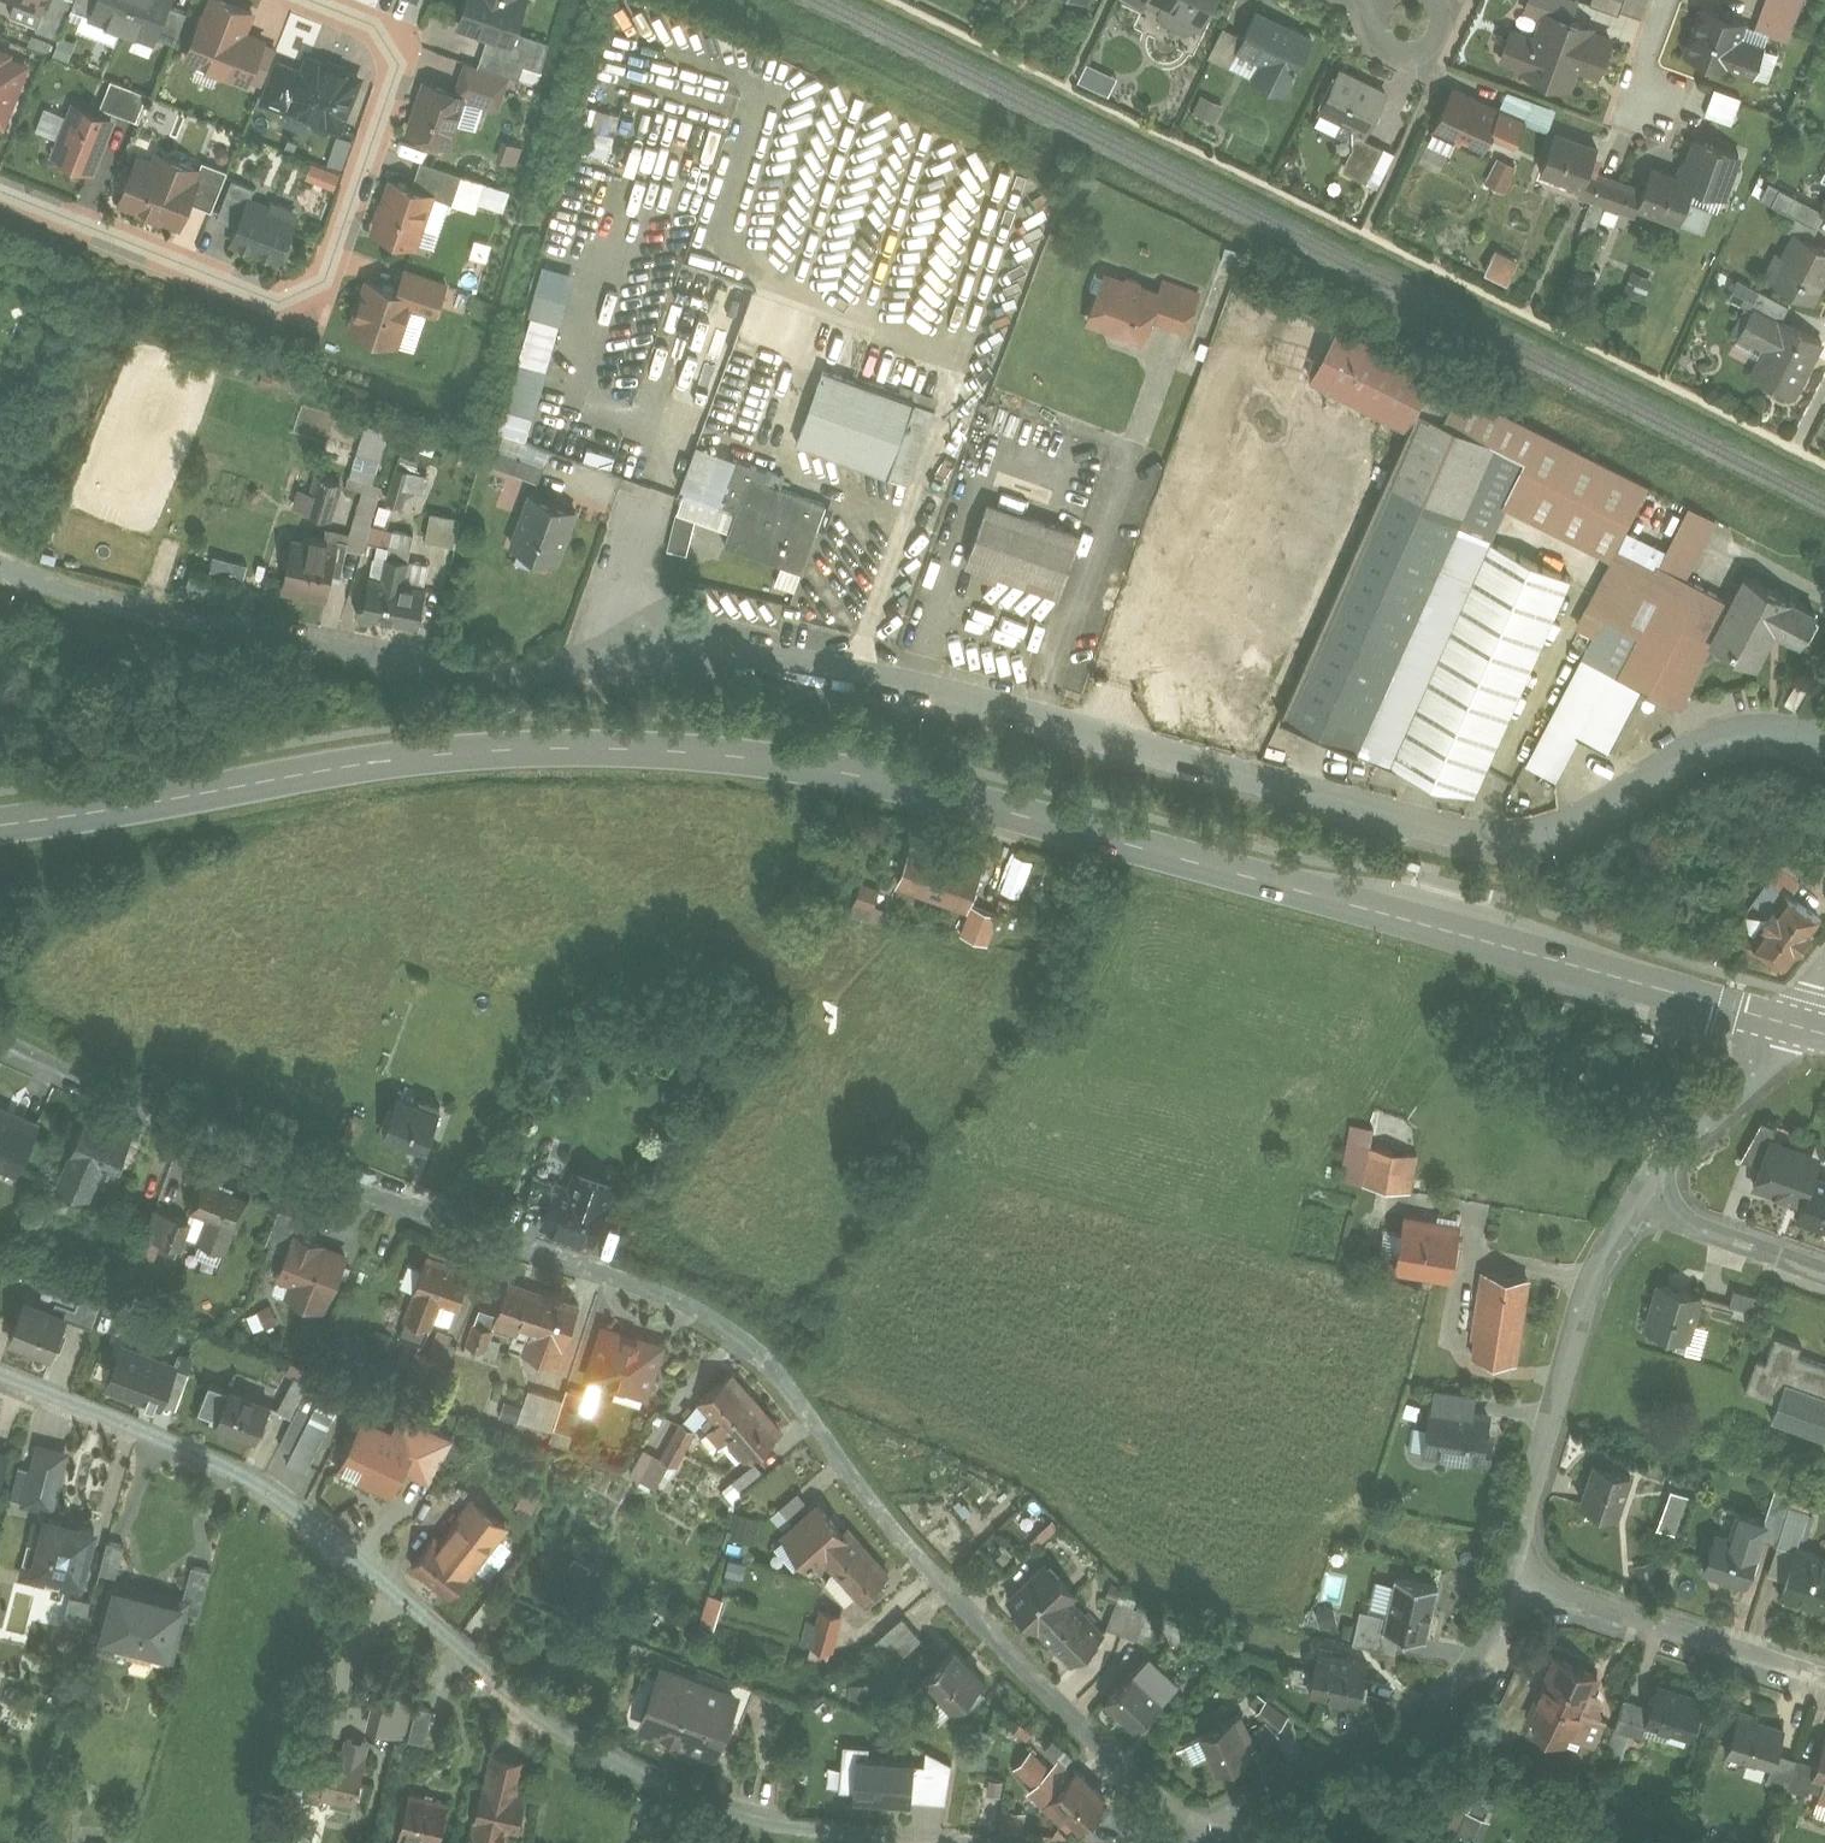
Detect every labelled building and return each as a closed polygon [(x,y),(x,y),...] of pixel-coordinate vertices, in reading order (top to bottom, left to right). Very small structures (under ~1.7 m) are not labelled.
[(45,17),(48,18),(55,0),(4,0),(45,17)] [(74,0),(55,0),(48,18),(45,17),(39,30),(60,38),(75,0),(74,0)] [(97,0),(80,0),(79,3),(93,9),(97,0)] [(93,9),(89,18),(153,46),(173,0),(97,0),(93,9)] [(183,57),(199,64),(221,73),(249,85),(269,40),(245,29),(253,10),(230,0),(207,0),(183,57)] [(456,25),(491,37),(514,46),(516,40),(530,0),(465,0),(456,25)] [(1146,2),(1165,12),(1162,19),(1193,35),(1197,27),(1202,30),(1216,0),(1147,0),(1146,2)] [(1524,11),(1542,18),(1535,37),(1511,28),(1497,64),(1570,91),(1580,65),(1602,73),(1616,35),(1574,20),(1581,0),(1528,0),(1524,11)] [(1593,3),(1619,14),(1624,0),(1594,0),(1593,3)] [(1757,24),(1791,37),(1805,0),(1766,0),(1757,24)] [(1750,25),(1702,7),(1684,53),(1732,71),(1733,69),(1741,48),(1745,38),(1749,26),(1750,25)] [(1315,37),(1261,9),(1245,37),(1238,51),(1261,63),(1252,81),(1283,97),(1315,37)] [(1772,34),(1749,26),(1745,38),(1767,47),(1772,34)] [(1238,51),(1245,37),(1226,28),(1211,56),(1230,66),(1238,51)] [(54,42),(34,33),(29,45),(50,53),(54,42)] [(514,46),(491,37),(481,65),(512,75),(521,78),(532,45),(516,40),(514,46)] [(32,63),(14,56),(16,51),(0,45),(0,126),(7,129),(32,63)] [(1763,57),(1756,77),(1755,79),(1770,85),(1782,53),(1767,47),(1763,57)] [(1763,57),(1741,48),(1733,69),(1756,77),(1763,57)] [(359,73),(307,52),(297,77),(273,67),(260,99),(336,130),(359,73)] [(499,112),(512,75),(481,65),(466,59),(456,89),(425,79),(407,132),(422,138),(424,148),(442,154),(445,146),(452,148),(461,124),(469,101),(483,106),(499,112)] [(221,73),(199,64),(193,77),(216,87),(221,73)] [(1087,64),(1080,80),(1094,87),(1102,70),(1087,64)] [(544,72),(530,67),(526,78),(540,83),(544,72)] [(1390,92),(1342,68),(1338,75),(1335,73),(1319,104),(1323,106),(1320,110),(1322,111),(1345,123),(1356,128),(1354,133),(1361,137),(1366,139),(1390,92)] [(112,79),(101,107),(139,122),(150,94),(112,79)] [(1453,90),(1433,133),(1459,145),(1482,155),(1502,112),(1453,90)] [(1510,90),(1501,109),(1550,131),(1558,111),(1510,90)] [(1718,90),(1707,117),(1734,127),(1745,100),(1718,90)] [(1225,104),(1202,93),(1193,113),(1215,124),(1225,104)] [(119,119),(73,101),(67,115),(58,140),(51,157),(97,175),(119,119)] [(483,106),(469,101),(461,124),(475,129),(483,106)] [(58,140),(67,115),(44,106),(35,131),(58,140)] [(586,149),(612,152),(615,129),(618,129),(620,110),(591,107),(586,149)] [(1345,123),(1322,111),(1316,124),(1339,135),(1345,123)] [(1453,157),(1459,145),(1433,133),(1427,145),(1453,157)] [(1600,148),(1558,133),(1542,175),(1581,189),(1585,190),(1591,172),(1600,148)] [(345,169),(355,139),(340,134),(329,163),(345,169)] [(1366,139),(1361,137),(1345,170),(1370,182),(1386,150),(1366,139)] [(1698,183),(1695,189),(1724,199),(1740,155),(1692,138),(1678,176),(1698,183)] [(133,159),(116,203),(182,229),(193,203),(200,185),(193,183),(200,166),(155,148),(148,165),(133,159)] [(1389,149),(1374,180),(1383,184),(1398,153),(1389,149)] [(1506,193),(1519,167),(1499,157),(1486,184),(1506,193)] [(337,189),(344,171),(313,161),(307,179),(337,189)] [(425,161),(416,187),(451,199),(454,200),(463,175),(425,161)] [(202,162),(200,166),(193,183),(200,185),(193,203),(213,211),(229,173),(202,162)] [(1639,210),(1652,214),(1682,225),(1684,222),(1689,207),(1695,189),(1698,183),(1678,176),(1654,167),(1645,192),(1639,210)] [(1591,172),(1585,190),(1581,189),(1579,196),(1592,201),(1608,207),(1649,222),(1652,214),(1639,210),(1645,192),(1591,172)] [(487,183),(463,175),(454,200),(453,204),(477,213),(480,203),(487,183)] [(218,215),(239,223),(249,196),(253,198),(257,187),(233,178),(218,215)] [(416,187),(390,178),(371,233),(415,248),(417,241),(434,247),(451,199),(416,187)] [(487,183),(480,203),(505,211),(507,205),(504,205),(509,191),(487,183)] [(1773,205),(1781,191),(1772,187),(1764,201),(1773,205)] [(1790,214),(1798,199),(1784,191),(1776,206),(1790,214)] [(239,223),(230,246),(280,265),(299,215),(253,198),(249,196),(239,223)] [(1824,217),(1824,213),(1821,211),(1798,199),(1790,214),(1789,215),(1818,230),(1824,217)] [(1608,207),(1592,201),(1581,233),(1596,238),(1608,207)] [(1711,215),(1689,207),(1684,222),(1705,229),(1711,215)] [(1811,243),(1818,230),(1789,215),(1783,227),(1792,232),(1811,243)] [(1606,251),(1613,235),(1603,231),(1596,247),(1606,251)] [(1811,243),(1792,232),(1783,251),(1787,253),(1785,257),(1778,253),(1769,270),(1776,274),(1771,283),(1815,306),(1824,288),(1824,250),(1811,243)] [(1486,271),(1508,284),(1522,261),(1500,248),(1486,271)] [(1098,294),(1086,323),(1143,346),(1153,321),(1189,335),(1205,296),(1164,279),(1160,288),(1117,271),(1119,265),(1103,258),(1098,271),(1106,274),(1098,294)] [(400,290),(366,279),(349,331),(398,347),(413,304),(441,313),(451,282),(408,268),(400,290)] [(1098,294),(1106,274),(1098,271),(1096,270),(1088,290),(1098,294)] [(1761,295),(1755,308),(1783,322),(1791,306),(1738,281),(1737,283),(1761,295)] [(1755,308),(1761,295),(1737,283),(1728,300),(1753,312),(1755,308)] [(533,310),(563,319),(571,295),(541,286),(533,310)] [(1783,322),(1755,308),(1753,312),(1739,340),(1763,351),(1759,359),(1751,375),(1797,397),(1824,342),(1783,322)] [(547,370),(561,325),(532,315),(518,361),(547,370)] [(1334,321),(1305,375),(1406,429),(1435,375),(1334,321)] [(1259,347),(1295,364),(1306,341),(1269,324),(1259,347)] [(1763,351),(1739,340),(1735,348),(1759,359),(1763,351)] [(886,392),(824,370),(798,445),(890,477),(916,403),(886,392)] [(886,392),(916,403),(890,477),(908,483),(938,399),(890,381),(886,392)] [(1628,529),(1650,485),(1461,389),(1444,421),(1528,459),(1507,506),(1611,559),(1612,560),(1618,548),(1628,529)] [(338,435),(347,405),(312,394),(303,424),(338,435)] [(1444,421),(1424,412),(1288,717),(1393,764),(1492,540),(1507,506),(1528,459),(1444,421)] [(624,435),(607,429),(599,452),(616,458),(624,435)] [(406,446),(411,434),(400,430),(396,442),(406,446)] [(415,449),(420,435),(415,433),(409,446),(415,449)] [(440,439),(425,434),(419,449),(434,455),(440,439)] [(382,445),(360,439),(355,456),(367,460),(368,456),(377,459),(382,445)] [(686,495),(720,507),(737,459),(698,445),(681,493),(686,495)] [(536,478),(541,460),(495,446),(489,465),(536,478)] [(731,533),(727,545),(803,573),(828,504),(782,487),(786,476),(756,465),(738,514),(731,533)] [(406,469),(395,466),(385,502),(396,504),(406,469)] [(430,476),(406,469),(396,504),(392,519),(417,525),(430,476)] [(345,484),(318,476),(314,491),(300,487),(294,507),(335,519),(345,485),(345,484)] [(354,488),(357,479),(347,477),(345,484),(345,485),(354,488)] [(366,538),(382,484),(357,477),(357,479),(354,488),(360,490),(348,533),(366,538)] [(1272,531),(1323,552),(1344,501),(1293,480),(1272,531)] [(548,561),(571,508),(537,494),(534,502),(527,499),(514,531),(520,534),(515,547),(548,561)] [(436,495),(427,542),(456,548),(465,501),(436,495)] [(731,533),(738,514),(720,507),(686,495),(679,514),(696,520),(731,533)] [(1083,534),(989,500),(967,562),(1061,596),(1083,534)] [(1658,564),(1688,579),(1718,520),(1689,505),(1666,548),(1658,564)] [(696,520),(679,514),(670,549),(686,553),(696,520)] [(376,555),(410,562),(416,534),(373,525),(370,540),(378,542),(376,555)] [(1618,548),(1657,568),(1658,564),(1666,548),(1628,529),(1618,548)] [(291,538),(279,593),(327,603),(339,548),(329,546),(330,540),(306,535),(305,541),(291,538)] [(1574,576),(1492,540),(1393,764),(1455,791),(1477,795),(1574,576)] [(1657,568),(1618,548),(1612,560),(1611,559),(1578,624),(1596,633),(1604,616),(1640,634),(1619,675),(1642,687),(1648,690),(1645,696),(1670,708),(1672,703),(1682,707),(1714,644),(1710,642),(1731,601),(1706,588),(1708,585),(1696,580),(1695,583),(1688,579),(1658,564),(1657,568)] [(373,554),(360,617),(420,629),(433,566),(410,562),(376,555),(373,554)] [(215,556),(212,569),(246,577),(249,564),(215,556)] [(1731,601),(1710,642),(1714,644),(1762,668),(1780,633),(1803,645),(1820,612),(1745,574),(1731,601)] [(1318,637),(1330,608),(1290,592),(1278,620),(1318,637)] [(1596,633),(1583,657),(1619,675),(1640,634),(1604,616),(1596,633)] [(1252,637),(1228,692),(1259,705),(1283,650),(1252,637)] [(1610,750),(1642,687),(1619,675),(1583,657),(1528,765),(1558,781),(1581,736),(1610,750)] [(1154,718),(1189,719),(1190,692),(1155,691),(1154,718)] [(914,838),(898,884),(970,909),(971,905),(986,864),(914,838)] [(1014,853),(999,890),(1019,897),(1033,861),(1014,853)] [(855,901),(873,908),(881,888),(863,881),(855,901)] [(1824,924),(1824,923),(1782,895),(1754,936),(1750,933),(1742,945),(1761,957),(1764,952),(1793,971),(1824,924)] [(1000,915),(971,905),(970,909),(959,933),(989,944),(1000,915)] [(443,1109),(398,1093),(383,1134),(428,1150),(443,1109)] [(0,1110),(0,1171),(2,1171),(5,1165),(23,1172),(41,1126),(0,1110)] [(137,1137),(84,1114),(69,1150),(72,1152),(57,1186),(92,1202),(107,1167),(122,1173),(137,1137)] [(1364,1184),(1372,1143),(1377,1125),(1354,1120),(1342,1179),(1364,1184)] [(1751,1187),(1803,1206),(1815,1173),(1823,1151),(1771,1132),(1751,1187)] [(1407,1151),(1372,1143),(1364,1184),(1399,1191),(1407,1151)] [(595,1242),(616,1181),(576,1167),(570,1183),(557,1178),(555,1181),(546,1208),(541,1222),(595,1242)] [(256,1187),(204,1168),(189,1208),(210,1216),(234,1225),(241,1227),(256,1187)] [(1815,1173),(1803,1206),(1798,1220),(1824,1230),(1824,1177),(1815,1173)] [(546,1208),(555,1181),(534,1174),(524,1201),(546,1208)] [(286,1249),(295,1226),(298,1228),(304,1213),(282,1205),(268,1243),(286,1249)] [(182,1217),(156,1207),(145,1235),(163,1242),(171,1245),(182,1217)] [(1463,1223),(1405,1213),(1395,1273),(1454,1283),(1463,1223)] [(234,1225),(210,1216),(200,1243),(224,1251),(234,1225)] [(336,1291),(350,1254),(315,1240),(318,1235),(298,1228),(295,1226),(286,1249),(276,1276),(291,1282),(286,1295),(319,1307),(327,1287),(336,1291)] [(151,1272),(163,1242),(145,1235),(133,1265),(151,1272)] [(219,1265),(224,1251),(200,1243),(195,1256),(219,1265)] [(472,1269),(427,1253),(404,1316),(430,1325),(439,1299),(458,1306),(472,1269)] [(1529,1278),(1482,1272),(1477,1317),(1463,1316),(1461,1332),(1475,1334),(1472,1362),(1519,1367),(1529,1278)] [(498,1314),(494,1328),(527,1339),(522,1352),(560,1364),(580,1305),(510,1280),(498,1314)] [(1702,1293),(1658,1281),(1644,1330),(1677,1339),(1688,1342),(1693,1325),(1702,1293)] [(105,1293),(85,1285),(73,1312),(93,1320),(105,1293)] [(26,1289),(8,1335),(50,1352),(69,1306),(26,1289)] [(1761,1298),(1734,1290),(1730,1306),(1756,1314),(1761,1298)] [(280,1324),(271,1304),(258,1310),(268,1330),(280,1324)] [(494,1328),(498,1314),(480,1307),(468,1344),(486,1351),(494,1328)] [(668,1344),(601,1323),(583,1381),(616,1392),(644,1400),(650,1402),(668,1344)] [(1706,1329),(1693,1325),(1688,1342),(1677,1339),(1674,1350),(1698,1357),(1706,1329)] [(433,1345),(445,1350),(453,1333),(442,1327),(433,1345)] [(179,1359),(124,1336),(107,1379),(162,1401),(165,1393),(179,1359)] [(1770,1423),(1824,1444),(1824,1369),(1799,1358),(1803,1348),(1777,1338),(1767,1365),(1756,1361),(1744,1395),(1776,1405),(1770,1423)] [(165,1393),(179,1398),(191,1367),(178,1362),(165,1393)] [(275,1400),(296,1410),(303,1396),(311,1376),(289,1366),(275,1400)] [(781,1434),(730,1374),(696,1402),(715,1425),(703,1435),(716,1451),(728,1441),(746,1463),(781,1434)] [(219,1415),(231,1386),(210,1378),(199,1407),(219,1415)] [(296,1410),(280,1443),(291,1448),(287,1455),(305,1464),(341,1390),(323,1382),(314,1401),(303,1396),(296,1410)] [(219,1415),(217,1421),(257,1437),(271,1402),(254,1395),(256,1391),(235,1383),(233,1387),(231,1386),(219,1415)] [(519,1423),(551,1438),(553,1432),(563,1400),(530,1389),(524,1407),(519,1423)] [(573,1438),(587,1395),(566,1389),(563,1400),(553,1432),(573,1438)] [(1432,1405),(1424,1459),(1490,1469),(1494,1440),(1489,1440),(1493,1414),(1477,1412),(1479,1396),(1438,1390),(1435,1406),(1432,1405)] [(644,1400),(616,1392),(613,1403),(640,1412),(644,1400)] [(519,1423),(524,1407),(506,1400),(499,1417),(519,1423)] [(363,1411),(337,1464),(394,1492),(407,1466),(430,1478),(453,1431),(402,1406),(392,1425),(363,1411)] [(695,1430),(680,1423),(661,1460),(676,1468),(695,1430)] [(573,1438),(553,1432),(551,1438),(549,1446),(569,1452),(573,1438)] [(41,1433),(26,1489),(58,1498),(72,1442),(41,1433)] [(12,1441),(0,1438),(0,1481),(12,1441)] [(671,1478),(676,1468),(661,1460),(644,1451),(632,1475),(658,1489),(665,1475),(671,1478)] [(765,1475),(754,1464),(732,1482),(742,1494),(765,1475)] [(1630,1481),(1593,1468),(1575,1517),(1612,1531),(1630,1481)] [(744,1496),(742,1494),(732,1482),(723,1491),(733,1505),(744,1496)] [(542,1493),(526,1485),(517,1501),(534,1510),(542,1493)] [(1790,1507),(1793,1495),(1776,1489),(1763,1518),(1772,1521),(1765,1541),(1777,1545),(1790,1507)] [(435,1532),(414,1559),(451,1588),(467,1567),(471,1571),(511,1520),(472,1490),(438,1534),(435,1532)] [(1691,1497),(1670,1490),(1656,1530),(1677,1537),(1691,1497)] [(779,1511),(789,1522),(807,1506),(797,1495),(779,1511)] [(1793,1495),(1790,1507),(1809,1513),(1813,1501),(1793,1495)] [(104,1515),(46,1501),(44,1508),(36,1506),(22,1565),(83,1580),(85,1571),(89,1572),(104,1515)] [(808,1562),(820,1552),(847,1528),(826,1503),(786,1537),(808,1562)] [(1798,1547),(1809,1513),(1790,1507),(1777,1545),(1797,1551),(1798,1547)] [(1715,1537),(1703,1577),(1749,1591),(1765,1541),(1772,1521),(1763,1518),(1741,1511),(1731,1542),(1715,1537)] [(762,1523),(740,1516),(731,1544),(752,1551),(762,1523)] [(1052,1521),(1035,1538),(1043,1543),(1059,1527),(1052,1521)] [(890,1572),(850,1526),(847,1528),(820,1552),(866,1606),(886,1589),(879,1581),(890,1572)] [(109,1531),(103,1559),(118,1563),(125,1535),(109,1531)] [(481,1560),(492,1570),(515,1544),(505,1534),(481,1560)] [(1779,1598),(1824,1614),(1824,1556),(1798,1547),(1797,1551),(1779,1598)] [(193,1556),(184,1587),(193,1590),(203,1593),(213,1562),(193,1556)] [(585,1580),(591,1563),(574,1557),(568,1574),(585,1580)] [(1048,1560),(1008,1598),(1074,1668),(1108,1637),(1068,1594),(1075,1588),(1048,1560)] [(747,1566),(727,1562),(724,1577),(743,1582),(747,1566)] [(184,1587),(114,1566),(97,1622),(118,1628),(116,1637),(150,1647),(153,1639),(176,1646),(193,1590),(184,1587)] [(1386,1638),(1425,1646),(1438,1588),(1399,1579),(1386,1638)] [(93,1590),(72,1583),(62,1617),(83,1623),(93,1590)] [(725,1598),(709,1593),(699,1623),(715,1628),(725,1598)] [(1116,1604),(1106,1629),(1122,1635),(1137,1642),(1149,1614),(1116,1604)] [(843,1614),(823,1610),(819,1626),(815,1646),(834,1651),(843,1614)] [(1334,1633),(1340,1615),(1324,1610),(1318,1627),(1334,1633)] [(919,1638),(900,1615),(877,1634),(897,1657),(919,1638)] [(1167,1616),(1161,1631),(1180,1639),(1186,1624),(1167,1616)] [(815,1646),(819,1626),(808,1624),(803,1644),(815,1646)] [(985,1683),(954,1649),(922,1678),(953,1712),(985,1683)] [(673,1658),(662,1654),(655,1674),(643,1669),(632,1696),(644,1701),(640,1710),(686,1728),(682,1739),(718,1753),(733,1714),(743,1717),(753,1690),(685,1663),(689,1655),(676,1650),(673,1658)] [(1371,1662),(1314,1650),(1310,1670),(1316,1671),(1310,1699),(1361,1709),(1371,1662)] [(1157,1653),(1106,1702),(1135,1732),(1186,1684),(1157,1653)] [(1598,1678),(1556,1658),(1527,1721),(1534,1725),(1530,1735),(1565,1751),(1569,1740),(1591,1693),(1598,1678)] [(871,1677),(850,1677),(850,1691),(872,1690),(871,1677)] [(417,1694),(377,1680),(366,1716),(404,1728),(407,1730),(408,1726),(416,1696),(417,1694)] [(1651,1712),(1645,1729),(1689,1744),(1703,1701),(1659,1686),(1651,1712)] [(1615,1704),(1591,1693),(1569,1740),(1595,1752),(1615,1704)] [(434,1700),(416,1696),(408,1726),(427,1732),(434,1700)] [(1259,1711),(1279,1731),(1292,1718),(1272,1698),(1259,1711)] [(1645,1729),(1651,1712),(1625,1703),(1615,1733),(1641,1742),(1645,1729)] [(1788,1730),(1741,1716),(1725,1760),(1774,1775),(1779,1757),(1788,1730)] [(1214,1730),(1199,1736),(1200,1740),(1209,1759),(1217,1777),(1253,1761),(1235,1720),(1225,1725),(1223,1718),(1211,1723),(1214,1730)] [(314,1735),(304,1776),(334,1784),(331,1795),(354,1801),(371,1733),(346,1728),(342,1741),(314,1735)] [(1043,1746),(1055,1759),(1059,1755),(1066,1762),(1074,1755),(1054,1735),(1043,1746)] [(854,1782),(853,1794),(911,1800),(912,1795),(915,1759),(916,1753),(869,1748),(870,1739),(845,1737),(841,1781),(854,1782)] [(1043,1746),(1037,1740),(1015,1761),(1034,1781),(1028,1787),(1067,1827),(1073,1821),(1080,1828),(1102,1807),(1070,1774),(1075,1770),(1066,1762),(1059,1755),(1055,1759),(1043,1746)] [(1209,1759),(1200,1740),(1184,1747),(1192,1766),(1209,1759)] [(482,1774),(467,1842),(518,1842),(519,1838),(506,1836),(511,1814),(521,1816),(528,1785),(521,1783),(528,1752),(494,1743),(485,1775),(482,1774)] [(915,1759),(912,1795),(944,1798),(951,1758),(926,1744),(924,1760),(915,1759)] [(1817,1769),(1812,1783),(1824,1787),(1824,1744),(1817,1769)] [(1798,1763),(1779,1757),(1774,1775),(1770,1787),(1788,1793),(1798,1763)] [(1817,1769),(1798,1763),(1788,1793),(1807,1799),(1812,1783),(1817,1769)] [(1003,1775),(989,1773),(987,1786),(1001,1788),(1003,1775)] [(452,1787),(411,1778),(401,1820),(407,1822),(406,1827),(424,1831),(425,1826),(442,1830),(452,1787)] [(1028,1805),(1004,1802),(1002,1821),(1026,1824),(1028,1805)] [(1814,1822),(1824,1825),(1824,1807),(1819,1805),(1814,1822)] [(1493,1820),(1471,1809),(1459,1831),(1481,1842),(1493,1820)] [(406,1827),(402,1842),(421,1842),(424,1831),(406,1827)]
